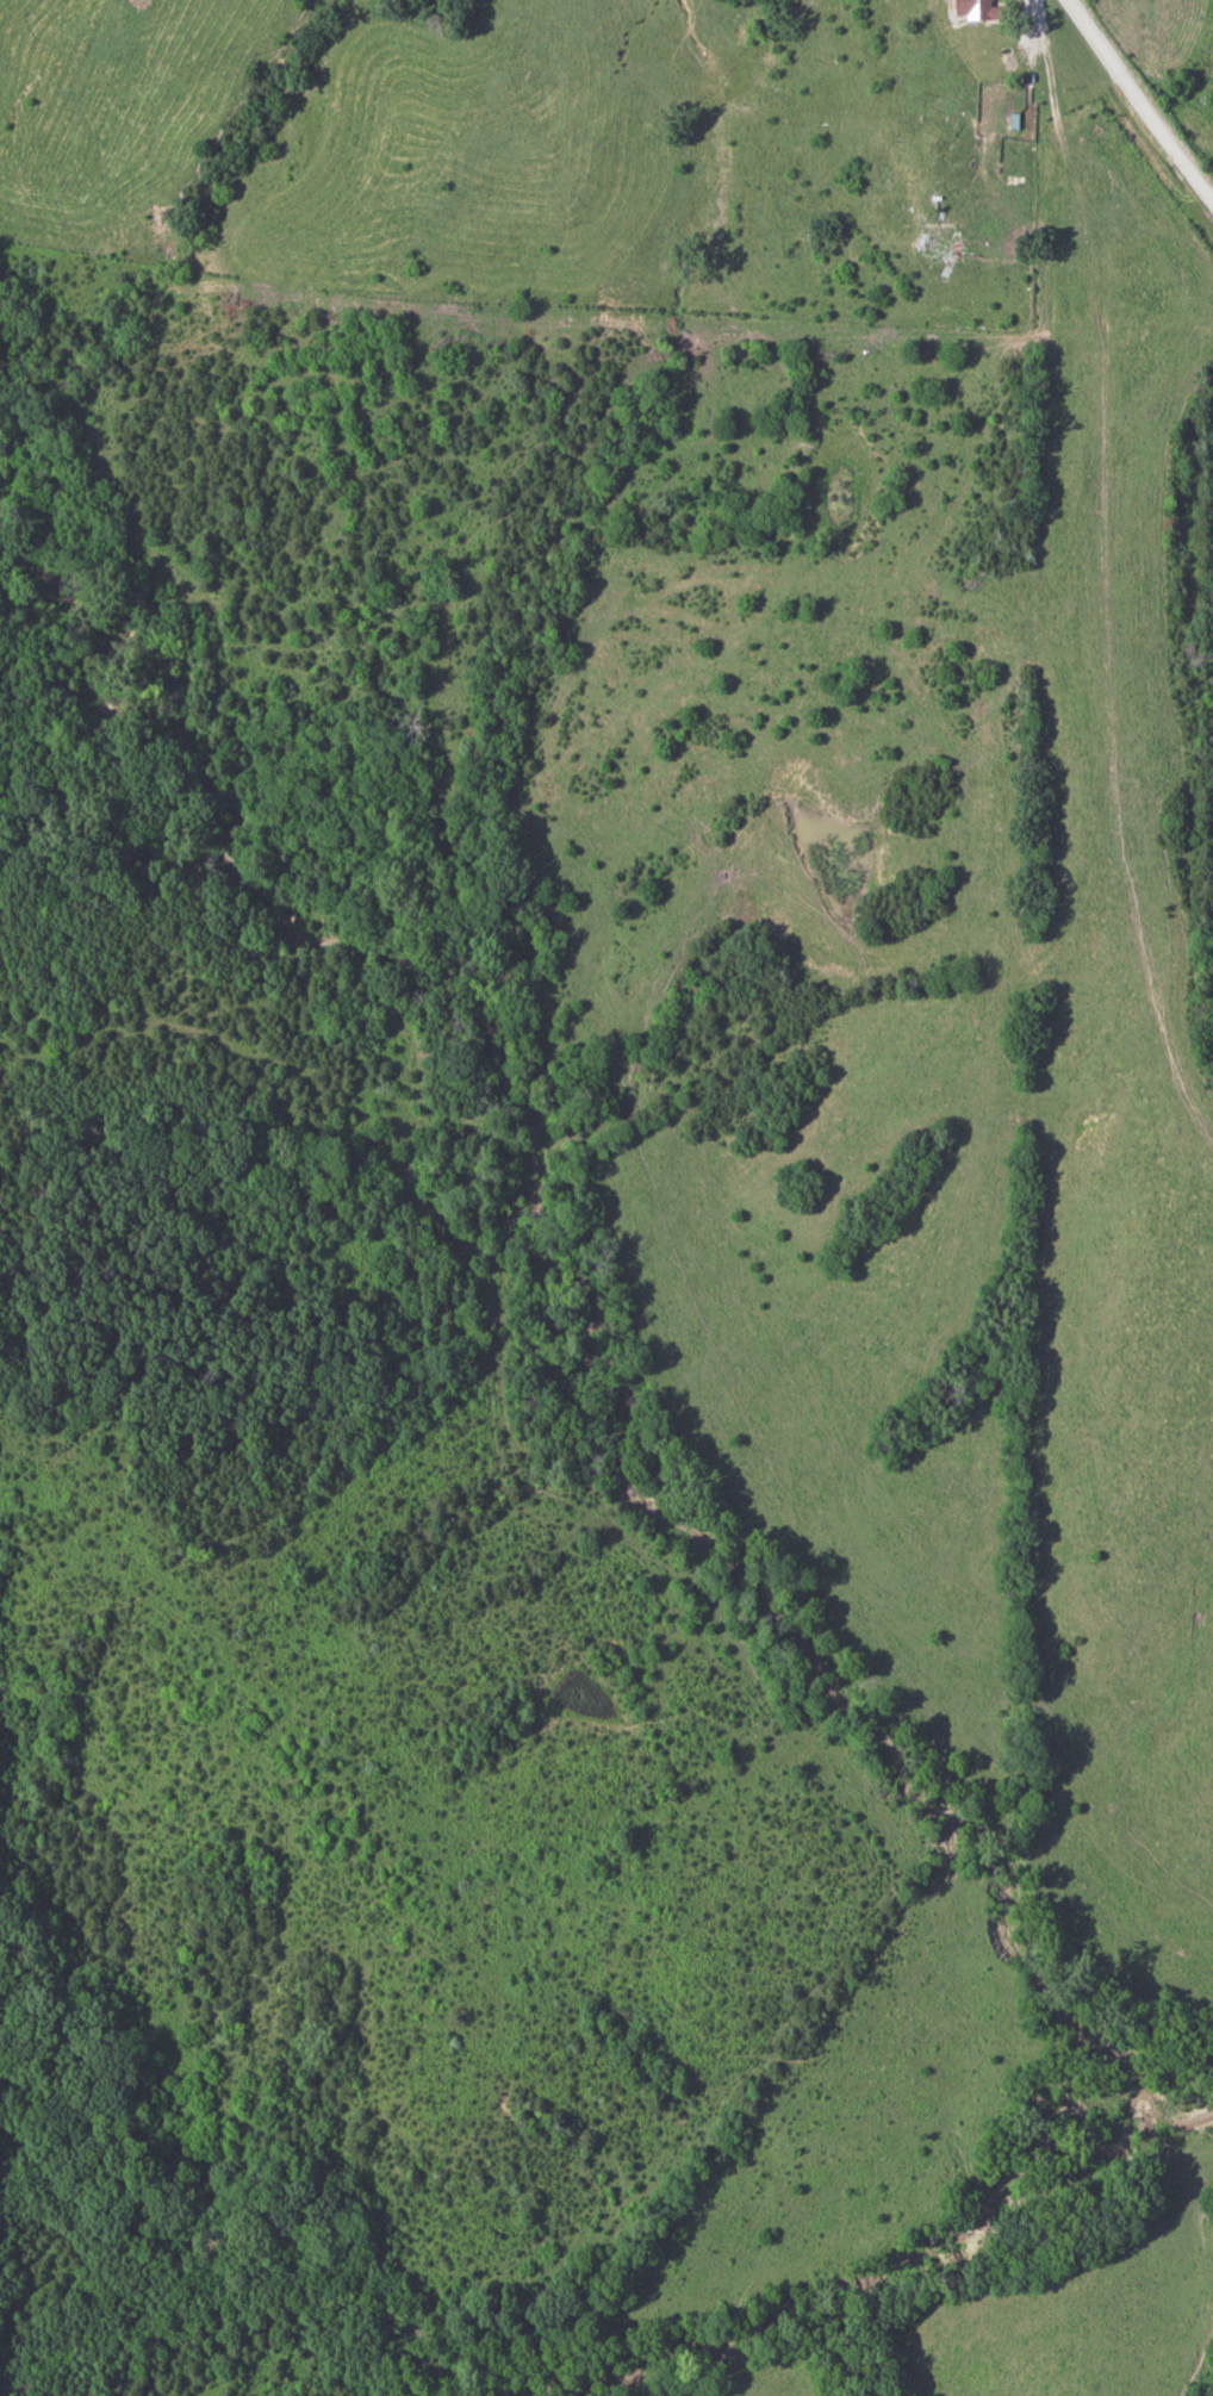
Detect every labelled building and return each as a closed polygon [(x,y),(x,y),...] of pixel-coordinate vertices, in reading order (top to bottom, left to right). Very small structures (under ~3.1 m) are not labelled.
[(1007,6),(995,6),(995,0),(959,0),(959,20),(1007,19),(1007,6)] [(927,255),(960,255),(960,225),(927,225),(927,255)]
